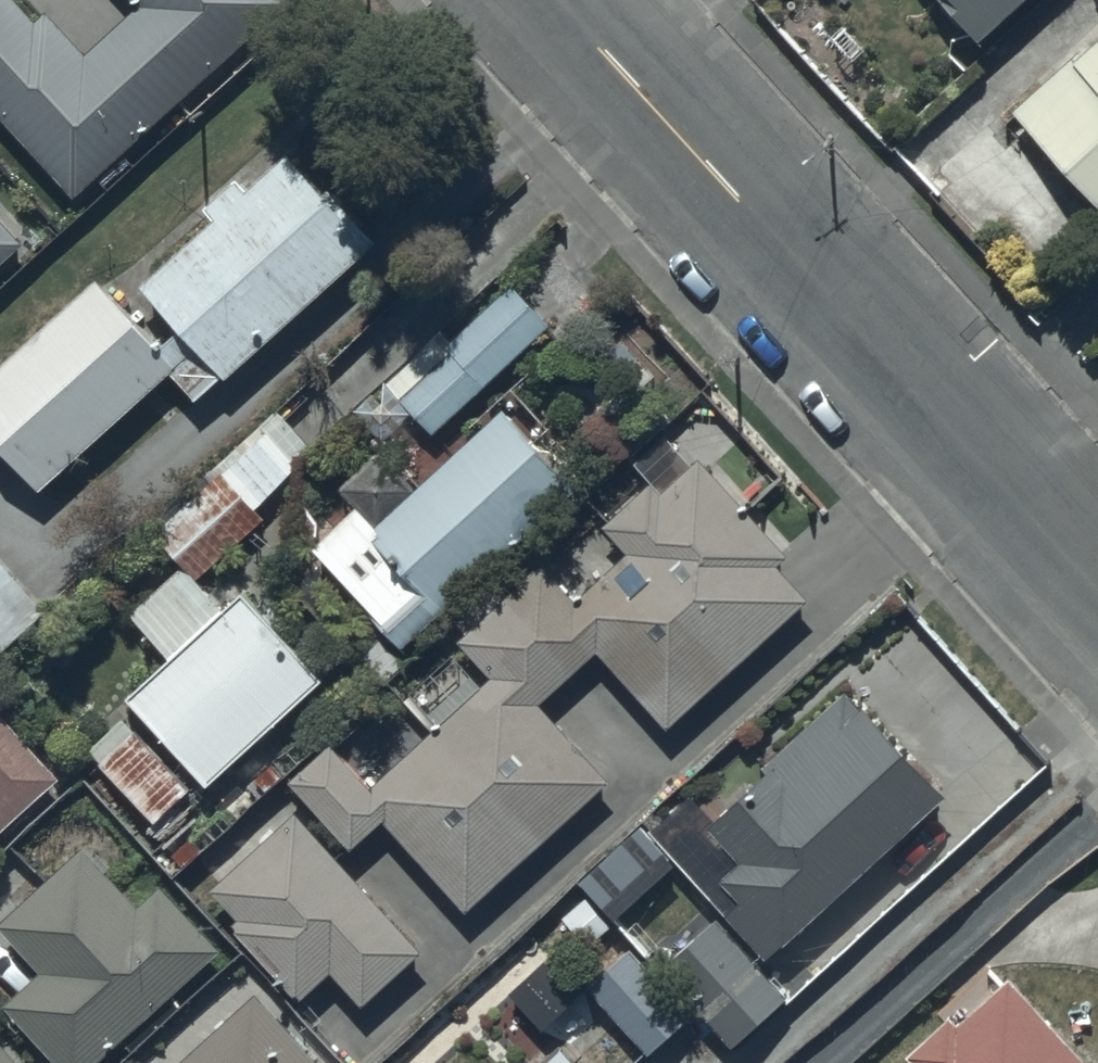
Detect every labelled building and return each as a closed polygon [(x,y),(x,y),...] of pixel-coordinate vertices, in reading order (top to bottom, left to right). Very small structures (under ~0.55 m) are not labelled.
[(16,0),(0,0),(0,115),(79,200),(286,6),(280,0),(131,0),(140,11),(90,58),(49,14),(39,24),(16,0)] [(1032,0),(946,0),(987,43),(1032,0)] [(1014,117),(1097,209),(1097,40),(1014,117)] [(217,223),(140,290),(180,335),(163,351),(104,283),(0,373),(0,491),(19,474),(41,498),(177,379),(201,407),(384,247),(335,191),(326,199),(291,159),(250,195),(239,182),(206,210),(217,223)] [(25,246),(0,218),(0,269),(25,246)] [(554,327),(513,287),(448,354),(434,340),(357,419),(388,449),(416,420),(441,444),(554,327)] [(579,490),(503,415),(386,532),(361,508),(313,556),(391,635),(363,662),(385,684),(579,490)] [(268,433),(196,499),(230,536),(302,469),(268,433)] [(332,747),(291,783),(354,854),(387,826),(468,918),(614,790),(543,709),(601,658),(666,732),(811,604),(781,569),(791,560),(703,460),(666,493),(657,483),(607,527),(632,556),(578,604),(546,569),(463,642),(496,680),(371,790),(332,747)] [(157,827),(205,781),(214,791),(327,682),(245,597),(204,551),(133,615),(128,619),(169,661),(127,701),(138,712),(91,756),(157,827)] [(946,799),(846,694),(764,771),(771,778),(711,834),(744,869),(724,888),(743,908),(731,919),(773,963),(946,799)] [(63,783),(0,715),(0,841),(63,783)] [(427,958),(300,817),(215,892),(246,927),(236,936),(302,1010),(337,979),(367,1012),(427,958)] [(680,872),(643,828),(579,883),(616,926),(680,872)] [(85,850),(0,931),(0,934),(40,976),(6,1008),(58,1062),(105,1062),(222,952),(164,891),(143,911),(85,850)] [(789,999),(716,923),(662,975),(735,1051),(789,999)] [(631,952),(587,990),(649,1062),(693,1025),(631,952)] [(131,1062),(321,1062),(229,968),(131,1062)] [(1012,981),(961,1029),(952,1019),(908,1060),(911,1062),(1088,1062),(1012,981)] [(6,1049),(0,1054),(0,1062),(18,1062),(6,1049)] [(553,1062),(572,1062),(563,1054),(553,1062)]
